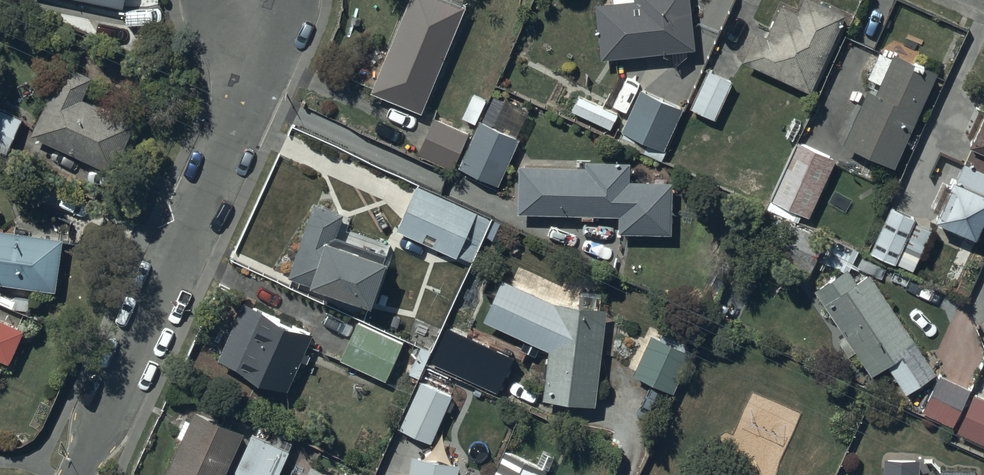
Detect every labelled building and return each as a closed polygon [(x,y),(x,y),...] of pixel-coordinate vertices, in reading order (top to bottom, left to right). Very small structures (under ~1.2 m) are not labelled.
[(464,0),(407,0),(371,85),(422,107),(467,1),(464,0)] [(602,52),(696,43),(692,0),(597,0),(602,52)] [(743,56),(809,88),(847,9),(828,0),(803,0),(799,8),(783,0),(781,0),(766,30),(757,26),(743,56)] [(867,84),(843,139),(896,161),(937,66),(893,47),(892,52),(878,46),(867,72),(880,77),(876,87),(867,84)] [(65,57),(32,128),(112,167),(136,118),(85,94),(95,72),(65,57)] [(733,76),(708,65),(691,102),(716,114),(733,76)] [(683,104),(640,84),(621,127),(664,146),(683,104)] [(580,91),(572,108),(611,127),(619,110),(580,91)] [(0,103),(0,148),(7,151),(24,114),(0,103)] [(954,171),(934,212),(975,232),(983,214),(983,105),(968,138),(974,141),(958,174),(954,171)] [(473,132),(434,114),(417,149),(458,168),(460,163),(498,181),(521,133),(481,114),(473,132)] [(836,155),(797,136),(769,195),(808,213),(836,155)] [(519,158),(518,207),(621,210),(620,227),(673,228),(674,177),(630,176),(631,156),(586,155),(585,160),(519,158)] [(417,182),(397,226),(457,253),(458,250),(471,256),(490,215),(417,182)] [(344,208),(315,198),(289,271),(313,280),(315,274),(374,295),(391,248),(337,228),(344,208)] [(891,200),(870,246),(913,266),(933,225),(912,215),(915,210),(891,200)] [(58,285),(64,232),(0,224),(0,277),(58,285)] [(847,263),(815,284),(871,369),(888,359),(907,387),(936,368),(870,268),(856,277),(847,263)] [(483,315),(549,345),(544,394),(596,400),(607,302),(558,297),(503,272),(483,315)] [(246,293),(219,353),(289,385),(317,325),(246,293)] [(8,357),(24,325),(0,314),(0,353),(8,357)] [(403,336),(358,316),(341,355),(386,375),(403,336)] [(499,346),(446,323),(430,359),(483,382),(499,346)] [(660,334),(650,330),(633,369),(676,387),(692,350),(687,348),(690,341),(663,329),(660,334)] [(972,387),(941,371),(922,406),(953,422),(972,387)] [(453,391),(421,377),(400,424),(432,438),(453,391)] [(957,427),(983,440),(983,393),(975,388),(957,427)] [(162,474),(222,474),(246,427),(197,403),(162,474)] [(252,430),(235,467),(253,474),(279,474),(291,447),(252,430)] [(492,474),(543,474),(547,466),(505,447),(492,474)] [(460,457),(414,449),(410,474),(457,474),(460,457)] [(883,451),(883,474),(920,474),(920,451),(883,451)] [(311,458),(303,474),(348,474),(311,458)] [(975,466),(942,466),(942,474),(975,474),(975,466)]
